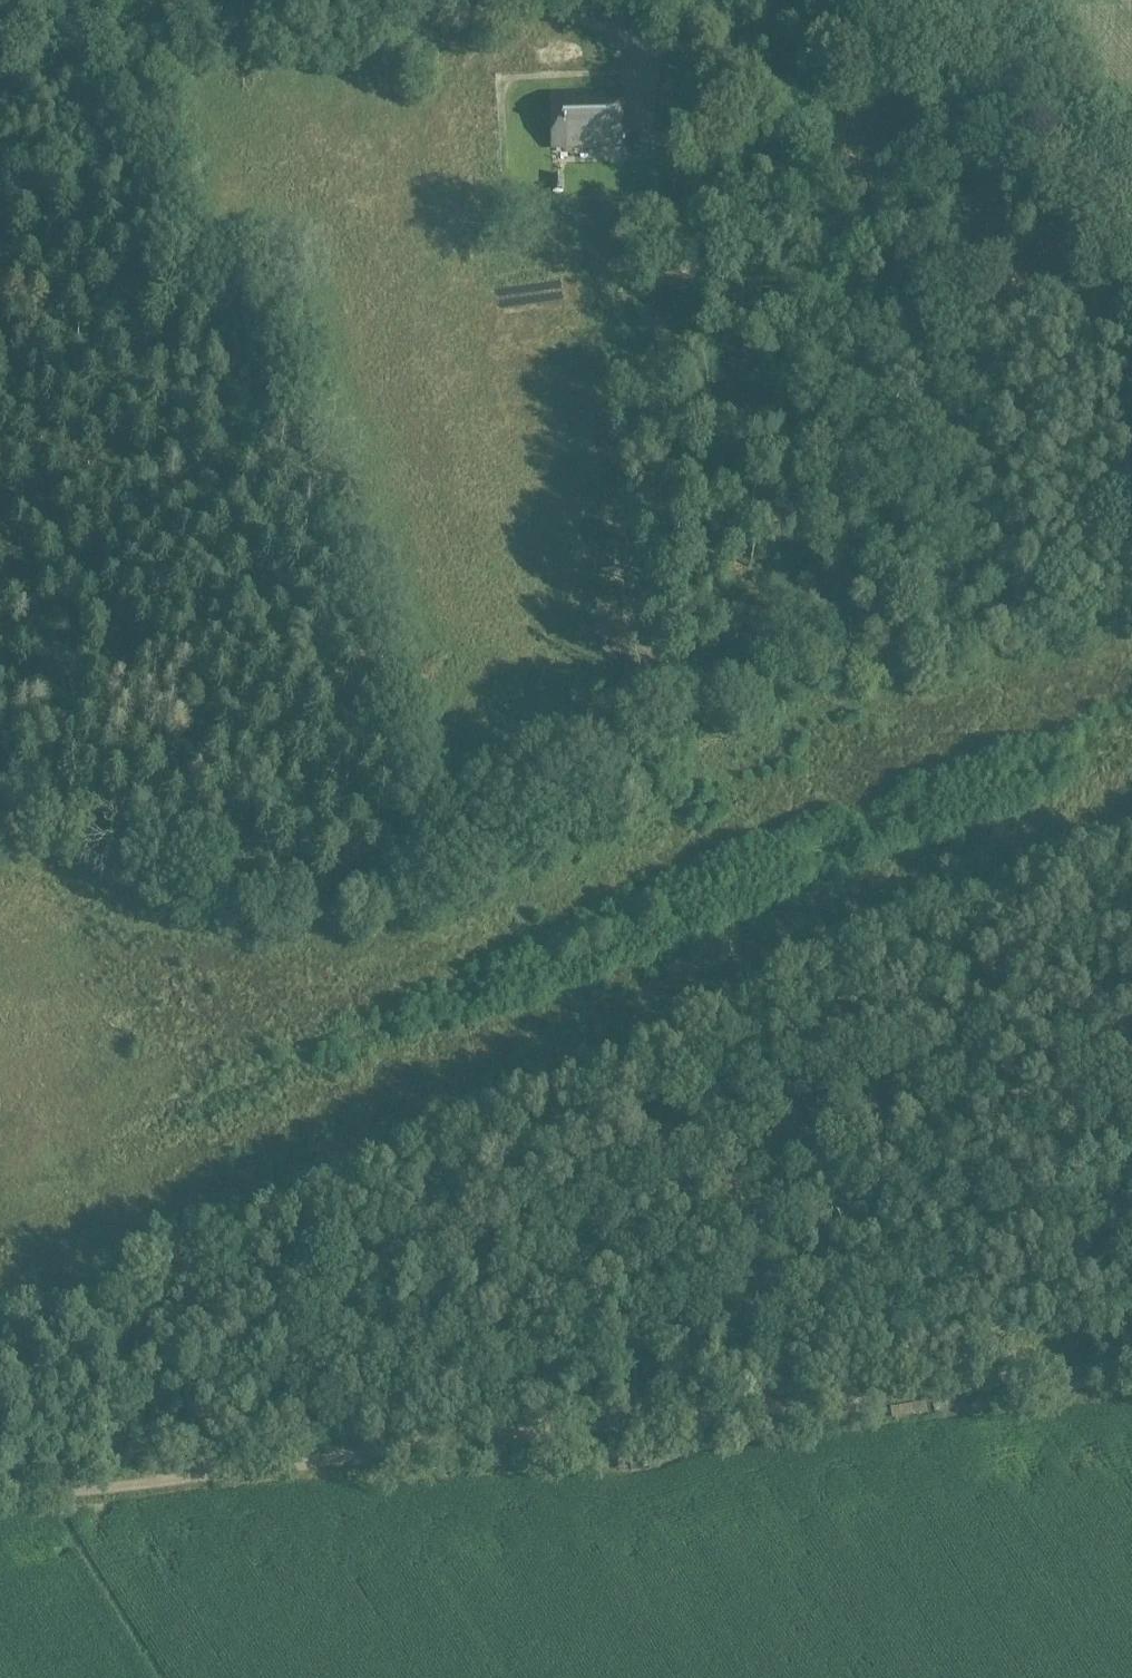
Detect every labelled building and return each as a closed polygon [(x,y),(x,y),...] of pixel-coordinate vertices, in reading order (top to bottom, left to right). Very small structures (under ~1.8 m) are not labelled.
[(621,148),(620,96),(553,96),(553,148),(621,148)] [(552,177),(553,193),(563,193),(563,177),(552,177)]
